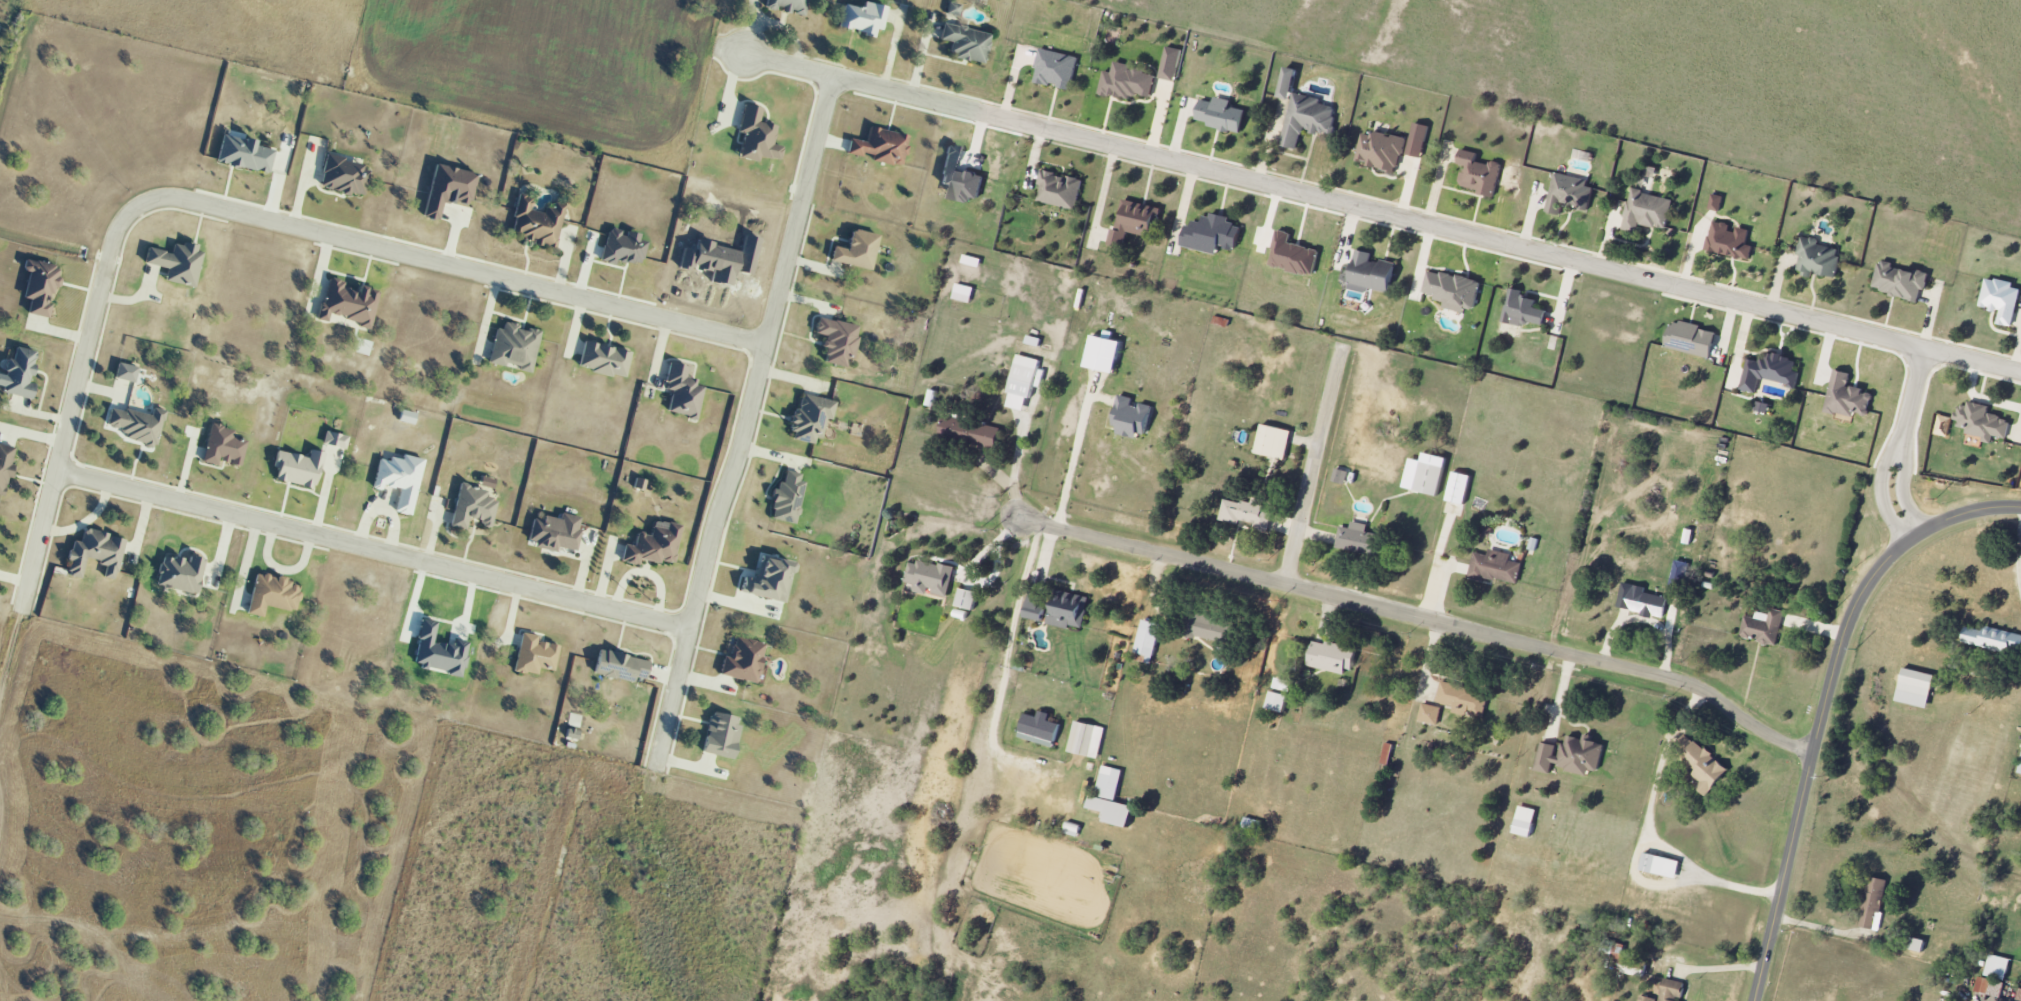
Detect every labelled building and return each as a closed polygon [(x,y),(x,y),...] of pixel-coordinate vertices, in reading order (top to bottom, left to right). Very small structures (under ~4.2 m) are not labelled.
[(808,0),(766,0),(764,8),(805,16),(808,0)] [(886,7),(864,2),(862,9),(843,5),(839,28),(875,36),(876,30),(882,31),(886,7)] [(957,17),(960,5),(948,2),(945,13),(957,17)] [(990,34),(942,24),(938,40),(951,43),(948,56),(983,64),(990,34)] [(1183,50),(1168,46),(1160,77),(1175,81),(1183,50)] [(1071,90),(1079,58),(1042,49),(1034,81),(1071,90)] [(1156,76),(1145,74),(1146,69),(1131,66),(1131,65),(1115,62),(1113,73),(1104,71),(1100,93),(1138,101),(1139,95),(1152,98),(1156,76)] [(1291,100),(1298,70),(1286,67),(1279,97),(1291,100)] [(1299,149),(1303,130),(1332,136),(1338,109),(1319,105),(1321,98),(1294,92),(1281,145),(1299,149)] [(1201,100),(1197,120),(1209,122),(1208,127),(1242,133),(1246,110),(1231,107),(1232,100),(1215,98),(1215,102),(1201,100)] [(779,160),(781,147),(772,145),(775,125),(758,122),(761,107),(742,104),(738,132),(743,133),(739,158),(757,161),(758,157),(779,160)] [(1409,155),(1424,157),(1429,125),(1413,123),(1409,155)] [(908,135),(869,127),(866,142),(850,138),(847,154),(861,157),(862,153),(873,155),(872,160),(901,166),(908,135)] [(1406,139),(1364,129),(1356,162),(1399,172),(1406,139)] [(269,173),(273,150),(254,146),(255,141),(221,135),(216,163),(269,173)] [(947,198),(970,203),(971,197),(979,199),(984,176),(957,170),(962,149),(949,146),(940,184),(950,187),(947,198)] [(1495,195),(1502,166),(1477,160),(1478,154),(1462,150),(1459,164),(1465,166),(1459,187),(1495,195)] [(348,195),(348,192),(364,197),(370,173),(362,171),(363,166),(326,155),(317,187),(348,195)] [(476,174),(434,164),(423,218),(437,221),(441,202),(468,207),(476,174)] [(1083,179),(1044,171),(1037,201),(1076,210),(1083,179)] [(1589,209),(1595,184),(1555,174),(1546,211),(1561,215),(1564,203),(1589,209)] [(1666,230),(1673,199),(1631,190),(1622,230),(1637,234),(1639,224),(1666,230)] [(563,207),(545,203),(544,213),(529,210),(532,193),(519,191),(510,237),(556,246),(563,207)] [(1721,212),(1725,196),(1713,194),(1709,210),(1721,212)] [(1128,231),(1154,236),(1159,207),(1122,201),(1118,229),(1113,228),(1111,241),(1126,244),(1128,231)] [(1183,247),(1218,255),(1220,246),(1237,250),(1242,228),(1229,224),(1230,219),(1205,213),(1202,223),(1190,220),(1183,247)] [(1754,246),(1748,245),(1751,230),(1733,227),(1734,225),(1713,221),(1707,251),(1752,259),(1754,246)] [(645,242),(639,240),(640,234),(623,231),(607,228),(600,263),(624,267),(625,262),(641,265),(645,242)] [(829,261),(869,270),(878,235),(851,229),(846,250),(833,246),(829,261)] [(1290,243),(1292,233),(1278,230),(1270,266),(1314,277),(1321,250),(1290,243)] [(1834,278),(1843,251),(1802,237),(1796,254),(1802,256),(1797,272),(1812,277),(1814,271),(1834,278)] [(147,248),(143,263),(167,268),(164,281),(193,287),(202,246),(183,242),(182,246),(173,244),(171,253),(147,248)] [(1396,264),(1372,260),(1373,253),(1356,250),(1349,290),(1368,293),(1369,289),(1392,293),(1396,264)] [(982,259),(965,255),(963,263),(980,267),(982,259)] [(1879,262),(1872,290),(1919,301),(1922,288),(1927,289),(1930,274),(1893,266),(1893,265),(1879,262)] [(1475,310),(1482,282),(1429,270),(1423,295),(1446,301),(1444,308),(1466,313),(1467,308),(1475,310)] [(2020,293),(2020,289),(2014,288),(2015,283),(1987,277),(1980,307),(2001,312),(1998,324),(2013,328),(2020,293)] [(370,326),(379,291),(358,286),(356,292),(343,289),(345,282),(328,278),(317,320),(326,322),(328,316),(370,326)] [(972,303),(975,287),(957,284),(954,300),(972,303)] [(1503,322),(1522,326),(1524,321),(1545,325),(1548,311),(1535,308),(1537,299),(1522,296),(1523,291),(1510,288),(1503,322)] [(845,367),(847,358),(852,359),(858,326),(817,318),(814,334),(823,336),(821,347),(826,348),(823,362),(845,367)] [(1711,358),(1718,332),(1673,320),(1666,348),(1711,358)] [(531,373),(540,332),(518,327),(519,325),(504,322),(502,330),(495,328),(488,363),(504,366),(505,363),(520,366),(519,370),(531,373)] [(1123,341),(1093,335),(1086,367),(1116,373),(1123,341)] [(625,378),(630,352),(583,342),(578,368),(625,378)] [(34,385),(29,384),(36,352),(15,347),(13,360),(7,359),(0,392),(0,393),(31,399),(34,385)] [(1741,390),(1757,393),(1760,379),(1797,387),(1800,372),(1795,371),(1798,359),(1763,352),(1761,362),(1748,359),(1741,390)] [(1039,360),(1018,355),(1006,407),(1027,412),(1039,360)] [(113,378),(133,383),(137,368),(117,363),(113,378)] [(667,413),(696,419),(702,387),(694,386),(695,380),(685,378),(687,366),(669,363),(664,390),(671,392),(667,413)] [(1825,411),(1854,418),(1856,412),(1868,415),(1872,396),(1864,395),(1865,389),(1849,385),(1852,373),(1835,370),(1825,411)] [(835,402),(802,394),(798,410),(792,409),(787,431),(793,432),(791,440),(813,445),(814,438),(820,439),(825,419),(830,420),(835,402)] [(1147,439),(1154,405),(1120,398),(1114,426),(1121,428),(1119,433),(1147,439)] [(2007,439),(2012,420),(1988,414),(1990,406),(1969,401),(1968,407),(1960,405),(1955,426),(1967,429),(1966,435),(1993,442),(1994,436),(2007,439)] [(1756,411),(1769,414),(1771,405),(1759,402),(1756,411)] [(150,417),(109,406),(102,430),(155,444),(163,411),(153,408),(150,417)] [(997,449),(1001,429),(946,417),(941,437),(997,449)] [(1256,453),(1286,460),(1293,431),(1263,424),(1256,453)] [(240,466),(245,442),(231,438),(233,430),(209,425),(201,463),(216,466),(217,461),(240,466)] [(348,437),(325,431),(321,444),(344,450),(348,437)] [(3,496),(8,477),(12,478),(14,466),(10,465),(14,449),(0,446),(0,495),(3,496)] [(275,452),(273,468),(277,468),(274,481),(315,488),(321,452),(309,450),(308,457),(275,452)] [(411,516),(423,460),(402,455),(401,460),(388,457),(387,461),(378,459),(371,489),(381,491),(382,486),(399,490),(394,512),(411,516)] [(1404,488),(1439,496),(1445,466),(1410,459),(1404,488)] [(1349,472),(1336,468),(1332,481),(1345,485),(1349,472)] [(768,518),(792,524),(805,476),(785,471),(782,484),(777,483),(768,518)] [(1466,505),(1472,475),(1453,472),(1447,501),(1466,505)] [(632,488),(643,491),(645,481),(635,478),(632,488)] [(450,527),(465,530),(468,518),(481,521),(479,527),(490,529),(496,500),(485,498),(486,490),(458,484),(450,527)] [(1224,499),(1219,520),(1239,525),(1240,521),(1255,524),(1254,529),(1269,532),(1273,514),(1261,511),(1264,500),(1252,498),(1251,505),(1224,499)] [(555,552),(556,548),(574,551),(581,518),(560,514),(559,519),(543,516),(542,520),(532,518),(528,540),(536,542),(535,548),(555,552)] [(682,529),(655,519),(649,536),(637,532),(632,547),(625,544),(619,561),(637,567),(640,559),(658,565),(659,560),(670,564),(682,529)] [(1351,529),(1340,527),(1336,547),(1373,554),(1378,529),(1352,524),(1351,529)] [(124,538),(83,529),(80,543),(72,541),(64,575),(80,578),(84,560),(105,564),(102,578),(115,581),(124,538)] [(1691,545),(1694,531),(1686,529),(1683,544),(1691,545)] [(1518,585),(1522,564),(1511,562),(1512,554),(1490,551),(1489,555),(1474,553),(1470,577),(1518,585)] [(156,587),(197,594),(203,558),(189,555),(188,561),(161,556),(156,587)] [(785,603),(793,563),(763,557),(758,581),(743,577),(739,593),(785,603)] [(948,597),(954,568),(909,560),(905,582),(914,584),(913,592),(930,595),(930,594),(948,597)] [(1672,586),(1684,588),(1688,563),(1675,561),(1672,586)] [(246,614),(262,617),(264,606),(294,612),(300,584),(255,574),(246,614)] [(1646,588),(1623,583),(1618,609),(1664,619),(1668,599),(1645,594),(1646,588)] [(975,610),(978,592),(960,589),(957,607),(975,610)] [(1049,624),(1082,631),(1089,598),(1062,591),(1060,600),(1055,599),(1049,624)] [(1040,607),(1042,596),(1030,594),(1025,618),(1044,622),(1047,609),(1040,607)] [(1786,613),(1770,609),(1769,616),(1756,612),(1754,619),(1745,617),(1740,637),(1776,647),(1786,613)] [(1188,634),(1226,645),(1232,623),(1194,612),(1188,634)] [(432,640),(435,622),(421,619),(411,666),(460,676),(467,643),(452,640),(452,644),(432,640)] [(1152,665),(1162,625),(1144,620),(1134,660),(1152,665)] [(1966,628),(1963,643),(2020,657),(2020,635),(1986,627),(1985,632),(1966,628)] [(553,671),(558,646),(536,642),(537,636),(520,633),(513,672),(536,676),(537,668),(553,671)] [(718,675),(756,684),(766,644),(735,637),(730,658),(723,656),(718,675)] [(1353,670),(1358,649),(1327,641),(1326,644),(1314,641),(1308,666),(1345,675),(1347,669),(1353,670)] [(648,661),(598,651),(593,675),(632,683),(633,678),(644,680),(648,661)] [(1929,709),(1937,676),(1904,668),(1896,701),(1929,709)] [(1292,682),(1275,678),(1273,689),(1290,692),(1292,682)] [(1437,703),(1472,711),(1471,715),(1484,718),(1489,693),(1441,683),(1437,703)] [(1286,712),(1289,695),(1271,692),(1268,710),(1286,712)] [(1419,721),(1438,726),(1442,708),(1423,704),(1419,721)] [(1061,725),(1049,722),(1051,714),(1041,711),(1039,718),(1026,714),(1019,738),(1054,748),(1061,725)] [(702,753),(732,760),(739,726),(735,725),(736,718),(710,712),(702,753)] [(1099,760),(1106,729),(1076,721),(1068,752),(1099,760)] [(1677,745),(1686,752),(1681,758),(1696,771),(1692,776),(1701,783),(1696,788),(1707,797),(1729,770),(1687,734),(1677,745)] [(1542,742),(1535,771),(1550,775),(1552,767),(1589,775),(1590,770),(1599,772),(1605,745),(1586,740),(1587,740),(1564,735),(1561,747),(1542,742)] [(1116,803),(1123,771),(1103,767),(1096,797),(1091,796),(1089,809),(1106,812),(1104,822),(1130,828),(1134,807),(1116,803)] [(1532,838),(1537,810),(1519,807),(1514,835),(1532,838)] [(1064,834),(1078,838),(1081,827),(1067,822),(1064,834)] [(1641,871),(1677,880),(1681,862),(1646,853),(1641,871)] [(1874,931),(1888,881),(1872,877),(1857,926),(1874,931)] [(1910,950),(1924,953),(1926,941),(1912,939),(1910,950)] [(1624,957),(1626,945),(1605,941),(1600,958),(1621,963),(1618,973),(1645,979),(1649,963),(1624,957)] [(1985,976),(2006,981),(2011,960),(1990,955),(1985,976)] [(1975,992),(1988,995),(1991,980),(1979,977),(1975,992)] [(1686,984),(1665,979),(1664,986),(1657,984),(1655,994),(1661,995),(1660,1000),(1640,996),(1639,1000),(1682,1000),(1686,984)] [(2003,984),(1991,982),(1989,996),(2002,997),(2003,984)]
